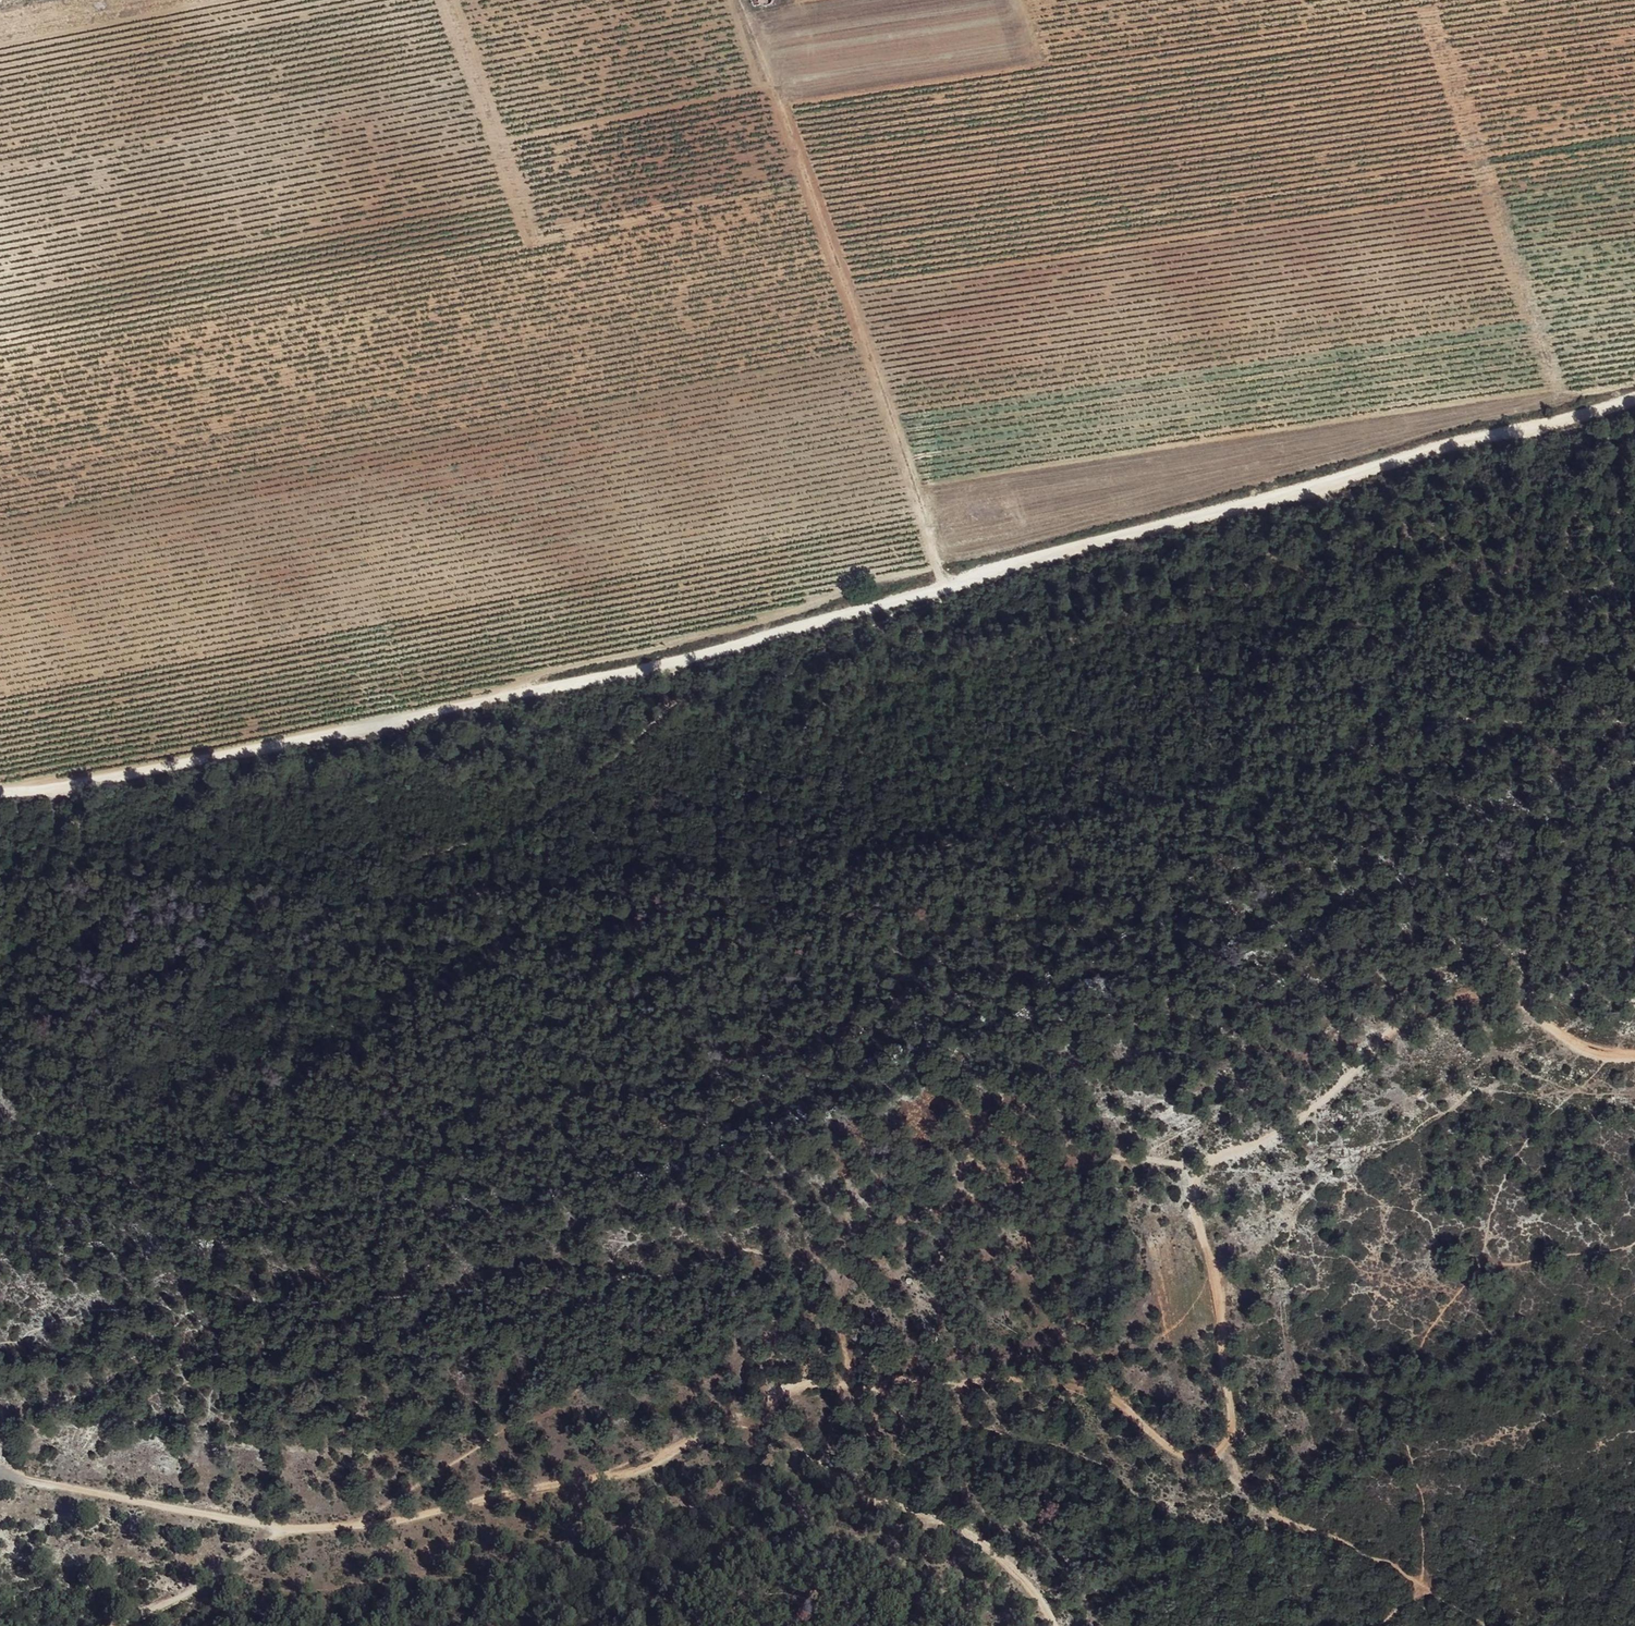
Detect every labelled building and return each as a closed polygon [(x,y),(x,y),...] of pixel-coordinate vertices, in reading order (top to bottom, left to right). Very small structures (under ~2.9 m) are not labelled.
[(780,18),(778,18),(777,19),(776,21),(776,23),(777,25),(779,27),(782,27),(785,23),(786,20),(783,19),(780,18)]
